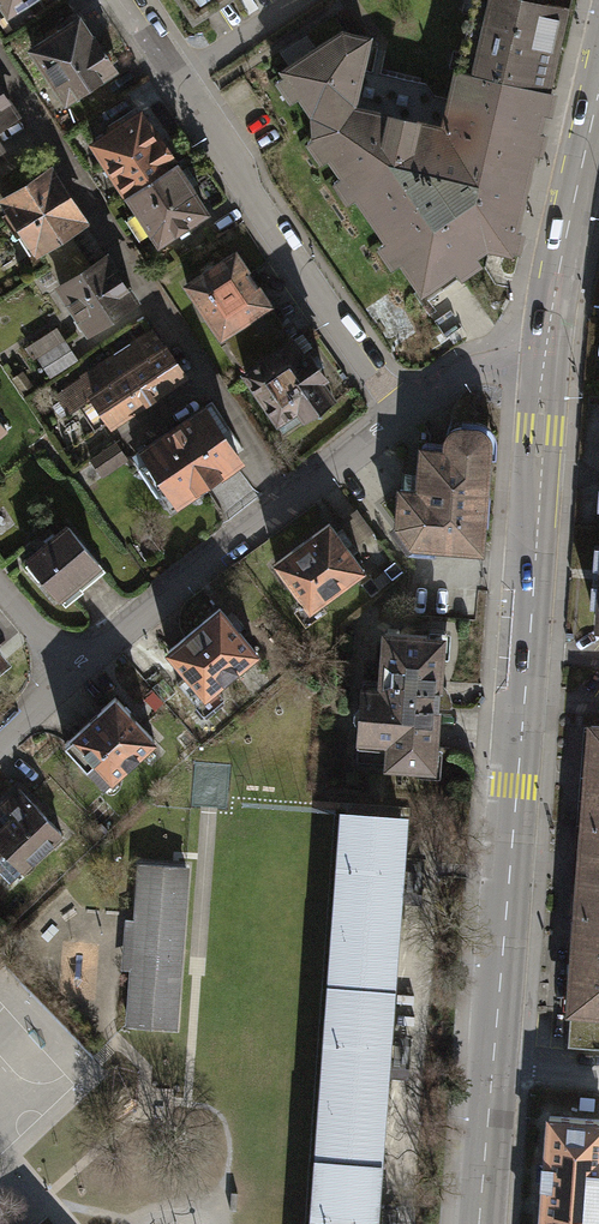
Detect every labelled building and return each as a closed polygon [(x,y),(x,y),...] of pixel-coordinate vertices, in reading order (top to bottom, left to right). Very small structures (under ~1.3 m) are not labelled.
[(5,11),(24,0),(0,0),(0,4),(5,11)] [(196,19),(224,0),(184,0),(196,19)] [(461,60),(559,82),(579,0),(475,0),(461,60)] [(121,66),(85,10),(27,45),(67,102),(121,66)] [(522,246),(559,82),(461,60),(449,118),(362,97),(379,28),(351,21),(283,65),(288,72),(279,77),(293,98),(303,93),(317,109),(315,131),(317,135),(310,139),(322,159),(330,153),(345,172),(337,179),(351,199),(358,192),(388,238),(381,243),(395,265),(405,260),(414,274),(428,285),(463,263),(468,273),(491,260),(487,251),(495,243),(522,246)] [(16,114),(0,89),(0,124),(16,114)] [(153,125),(140,104),(89,138),(125,193),(181,156),(158,121),(153,125)] [(200,184),(181,156),(125,193),(159,244),(210,210),(195,188),(200,184)] [(0,195),(0,199),(37,255),(89,222),(50,162),(0,195)] [(275,300),(238,243),(182,280),(220,337),(275,300)] [(110,246),(54,281),(88,330),(141,294),(110,246)] [(76,359),(57,326),(24,344),(33,359),(37,356),(48,376),(76,359)] [(66,410),(90,393),(114,427),(192,373),(168,338),(161,342),(150,327),(54,394),(66,410)] [(342,390),(299,329),(242,368),(284,430),(342,390)] [(207,397),(125,456),(153,495),(162,489),(173,504),(246,451),(207,397)] [(395,522),(411,545),(486,550),(490,503),(494,487),(497,444),(496,428),(486,420),(472,418),(462,419),(455,424),(448,433),(446,444),(420,442),(417,481),(400,481),(395,522)] [(332,518),(271,560),(298,599),(290,605),(303,624),(331,605),(327,599),(368,570),(332,518)] [(67,521),(26,554),(59,596),(100,562),(67,521)] [(223,603),(164,650),(204,699),(263,653),(223,603)] [(451,657),(378,650),(367,764),(440,771),(451,657)] [(118,693),(63,740),(102,785),(157,737),(118,693)] [(562,1018),(598,1020),(598,718),(580,717),(562,1018)] [(0,825),(0,882),(6,888),(63,832),(15,783),(0,798),(0,814),(5,820),(0,825)] [(335,982),(388,986),(400,812),(347,808),(335,982)] [(141,864),(129,1024),(174,1027),(186,866),(141,864)] [(388,986),(335,982),(322,1156),(375,1160),(388,986)] [(535,1223),(598,1223),(598,1218),(598,1112),(544,1107),(535,1223)] [(375,1160),(322,1156),(317,1223),(370,1223),(375,1160)]
